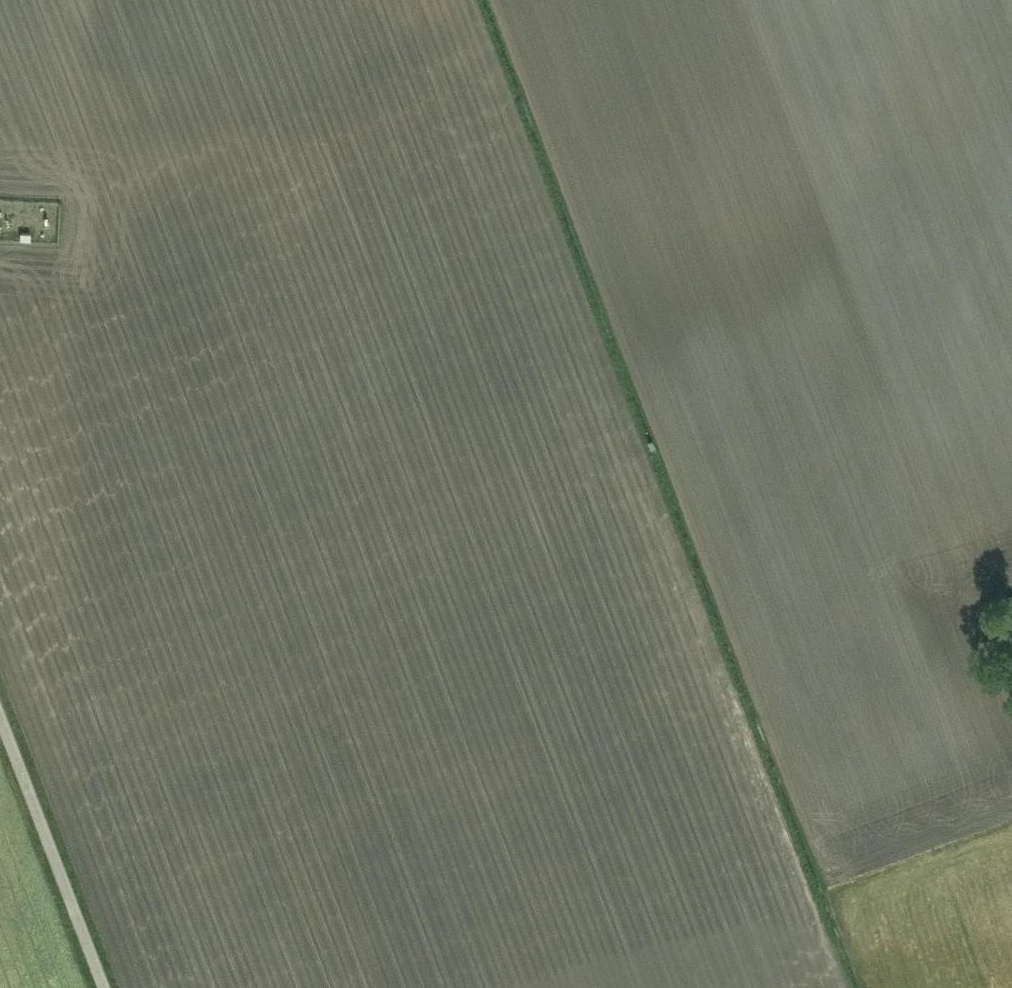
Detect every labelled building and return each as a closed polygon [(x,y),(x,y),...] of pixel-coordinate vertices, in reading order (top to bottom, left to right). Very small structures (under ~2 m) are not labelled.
[(31,232),(20,232),(20,239),(30,240),(31,232)]
